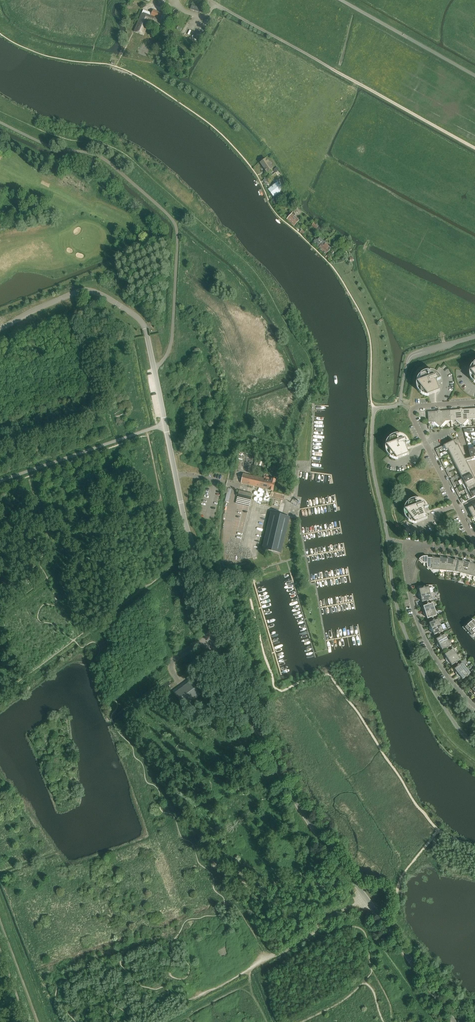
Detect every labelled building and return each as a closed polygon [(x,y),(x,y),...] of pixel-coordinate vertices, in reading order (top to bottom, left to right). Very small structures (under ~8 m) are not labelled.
[(152,13),(143,10),(134,32),(143,36),(148,24),(151,25),(150,27),(153,28),(154,24),(163,27),(165,22),(167,23),(168,19),(166,19),(167,16),(162,14),(153,10),(152,13)] [(273,168),(269,163),(269,162),(268,161),(268,160),(267,160),(266,160),(261,163),(267,172),(273,168)] [(282,190),(278,183),(269,190),(274,196),(282,190)] [(294,225),(298,221),(299,221),(292,214),(287,219),(294,225)] [(318,226),(314,223),(311,226),(320,233),(324,228),(320,224),(318,226)] [(319,248),(320,249),(325,243),(324,242),(320,238),(317,240),(316,239),(313,243),(318,248),(319,248)] [(325,255),(331,249),(325,243),(320,249),(325,255)] [(419,374),(420,373),(421,372),(423,372),(425,371),(428,371),(430,371),(428,371),(427,371),(425,371),(423,371),(421,372),(420,372),(418,373),(417,375),(415,377),(415,380),(414,383),(415,385),(415,388),(417,391),(418,393),(420,395),(423,396),(425,397),(427,396),(424,392),(421,393),(420,394),(419,392),(417,389),(416,388),(420,387),(417,383),(417,382),(415,382),(415,381),(420,381),(420,378),(417,375),(419,374)] [(434,380),(436,379),(437,381),(441,380),(441,379),(440,378),(439,377),(439,376),(438,375),(438,374),(437,374),(436,373),(435,372),(434,372),(433,372),(432,371),(431,371),(430,371),(420,375),(420,378),(420,381),(417,382),(417,383),(420,387),(421,393),(424,392),(427,396),(440,391),(436,381),(435,381),(434,380)] [(462,426),(461,409),(460,409),(459,410),(450,410),(451,421),(456,420),(462,426)] [(473,419),(472,409),(463,409),(462,409),(461,409),(462,426),(467,419),(473,419)] [(440,427),(439,410),(438,410),(437,411),(428,412),(428,423),(434,422),(440,427)] [(451,421),(450,410),(441,411),(440,410),(439,410),(440,427),(445,421),(451,421)] [(404,443),(405,443),(406,444),(410,443),(410,442),(409,441),(409,440),(408,440),(408,439),(407,438),(406,437),(404,436),(403,435),(402,435),(401,434),(400,434),(399,434),(399,435),(389,438),(389,444),(386,446),(390,450),(390,456),(393,455),(396,459),(409,455),(405,444),(404,444),(404,443)] [(446,451),(448,450),(448,449),(455,446),(456,445),(454,440),(443,445),(446,451)] [(448,450),(450,454),(460,449),(458,444),(456,445),(455,446),(448,449),(448,450)] [(450,454),(453,459),(463,454),(460,449),(450,454)] [(453,459),(455,464),(465,459),(463,454),(453,459)] [(466,462),(469,461),(468,458),(465,459),(455,464),(457,469),(468,464),(466,462)] [(457,469),(460,474),(470,469),(468,464),(457,469)] [(460,474),(462,479),(472,474),(470,469),(460,474)] [(271,480),(251,476),(243,474),(241,483),(266,489),(266,490),(268,490),(273,491),(276,479),(271,478),(271,480)] [(465,484),(474,479),(474,478),(472,474),(462,479),(460,480),(462,485),(465,484)] [(474,479),(465,484),(462,485),(465,489),(474,484),(474,479),(474,478),(474,479)] [(469,493),(474,490),(474,484),(465,489),(467,494),(469,493)] [(239,491),(236,503),(250,507),(253,494),(239,491)] [(422,507),(424,507),(425,508),(429,507),(428,506),(428,505),(427,504),(427,503),(426,503),(426,502),(425,502),(424,501),(423,500),(422,500),(421,499),(420,499),(419,499),(418,498),(418,499),(408,503),(408,509),(405,510),(408,514),(408,521),(412,519),(415,523),(415,524),(428,519),(424,508),(423,509),(422,507)] [(271,513),(263,549),(281,553),(289,517),(271,513)] [(430,570),(432,570),(433,558),(432,558),(428,558),(428,556),(425,556),(424,556),(423,557),(422,557),(421,557),(421,558),(420,558),(419,560),(419,559),(424,563),(426,563),(427,564),(427,567),(430,570)] [(439,570),(446,571),(448,559),(447,559),(440,558),(439,570)] [(446,571),(453,572),(455,560),(447,559),(448,559),(446,571)] [(453,572),(460,573),(463,562),(462,561),(455,560),(453,572)] [(460,573),(467,575),(470,563),(469,563),(462,561),(463,562),(460,573)] [(474,577),(474,572),(474,565),(469,563),(470,563),(467,575),(474,577)] [(423,588),(419,589),(420,592),(419,593),(420,596),(430,593),(429,587),(426,588),(425,588),(425,587),(424,587),(423,587),(423,588)] [(432,600),(430,593),(420,596),(420,599),(421,599),(422,602),(426,601),(426,602),(427,602),(428,602),(428,601),(429,601),(432,600)] [(427,605),(423,607),(424,609),(423,610),(425,613),(435,610),(433,603),(430,604),(429,604),(428,604),(427,604),(427,605)] [(437,616),(435,610),(425,613),(426,616),(427,619),(431,618),(432,618),(433,618),(434,618),(434,617),(437,616)] [(433,621),(429,623),(430,626),(429,626),(431,629),(441,625),(438,619),(435,620),(434,620),(433,620),(433,621)] [(469,632),(474,626),(474,622),(473,620),(470,623),(469,622),(467,624),(468,625),(465,627),(469,632)] [(443,631),(441,625),(431,629),(432,633),(433,632),(434,635),(438,633),(438,634),(439,634),(440,634),(440,633),(440,632),(443,631)] [(440,637),(436,639),(438,642),(437,642),(438,645),(448,640),(445,634),(442,636),(441,635),(440,635),(440,636),(440,637)] [(451,646),(448,640),(438,645),(440,648),(441,648),(442,651),(446,649),(447,649),(448,649),(448,648),(448,647),(451,646)] [(448,652),(445,655),(446,657),(446,658),(447,660),(457,654),(453,649),(450,651),(450,650),(449,650),(448,651),(448,652)] [(460,660),(457,654),(447,660),(449,663),(450,663),(452,665),(455,663),(456,663),(456,664),(457,664),(457,663),(458,663),(458,662),(457,662),(460,660)] [(458,666),(458,667),(454,669),(456,671),(456,672),(458,675),(466,668),(462,663),(460,665),(459,665),(459,664),(458,665),(457,666),(458,666)] [(470,673),(466,668),(458,675),(460,677),(461,677),(463,679),(466,677),(467,677),(468,677),(468,676),(468,675),(470,673)] [(191,682),(185,687),(175,694),(184,706),(200,694),(191,682)]
